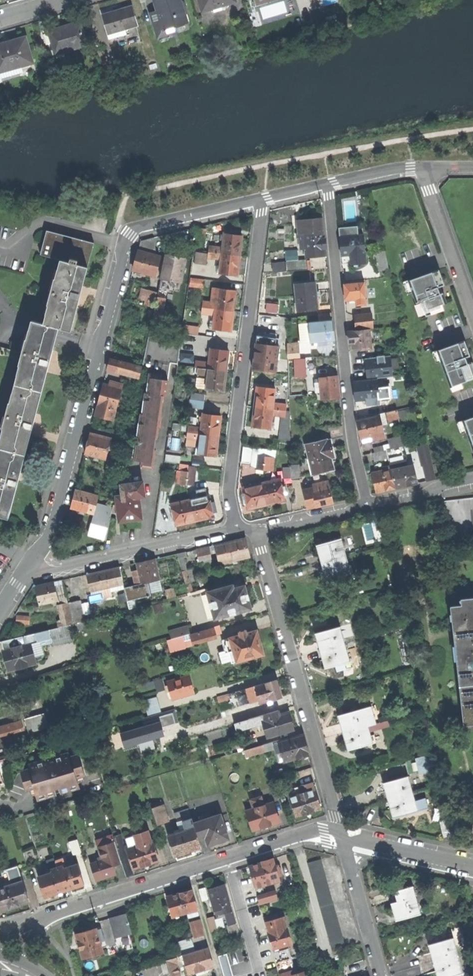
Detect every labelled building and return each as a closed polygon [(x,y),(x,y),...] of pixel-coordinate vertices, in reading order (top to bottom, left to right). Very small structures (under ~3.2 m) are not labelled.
[(175,26),(187,22),(180,0),(158,0),(155,1),(158,11),(163,30),(175,26)] [(202,11),(235,1),(235,0),(199,0),(202,11)] [(103,15),(108,34),(125,29),(137,25),(132,6),(117,11),(103,15)] [(177,32),(175,26),(163,30),(158,11),(151,14),(158,37),(177,32)] [(49,31),(56,54),(87,45),(80,22),(64,27),(49,31)] [(126,34),(125,29),(108,34),(110,39),(126,34)] [(20,66),(32,62),(25,38),(10,42),(0,45),(0,72),(20,66)] [(20,66),(0,72),(0,74),(1,78),(21,72),(20,66)] [(305,251),(306,258),(326,256),(325,244),(322,218),(297,221),(298,234),(304,234),(305,251)] [(339,228),(340,237),(358,235),(357,226),(341,228),(339,228)] [(202,253),(208,253),(239,257),(240,243),(241,237),(223,234),(221,249),(208,248),(209,239),(203,238),(204,230),(197,229),(195,247),(202,248),(202,253)] [(49,305),(44,324),(59,329),(71,332),(81,295),(95,245),(47,232),(41,256),(61,261),(56,279),(55,279),(48,304),(49,305)] [(303,251),(305,251),(304,234),(298,234),(297,234),(298,237),(301,237),(303,251)] [(351,264),(366,263),(363,235),(358,235),(340,237),(341,248),(341,256),(350,255),(351,264)] [(138,251),(157,256),(153,238),(140,242),(138,251)] [(286,260),(298,259),(297,250),(285,251),(286,260)] [(377,272),(389,269),(384,250),(372,252),(377,272)] [(160,257),(157,256),(138,251),(134,270),(142,272),(155,276),(160,257)] [(218,275),(237,277),(237,271),(239,257),(208,253),(207,259),(220,261),(218,275)] [(167,255),(161,279),(182,283),(187,259),(171,256),(167,255)] [(286,262),(287,271),(308,270),(307,261),(286,262)] [(273,272),(287,271),(286,262),(272,263),(273,272)] [(415,304),(419,302),(424,318),(442,311),(439,306),(445,304),(438,288),(443,286),(439,277),(437,271),(407,282),(415,304)] [(190,286),(202,288),(203,280),(191,278),(190,286)] [(356,300),(365,299),(366,299),(364,280),(344,282),(345,294),(346,301),(356,300)] [(317,294),(316,282),(295,284),(297,310),(318,308),(317,294)] [(235,292),(217,290),(216,297),(215,305),(202,303),(201,309),(232,312),(234,298),(235,292)] [(145,305),(154,307),(157,295),(148,293),(145,305)] [(158,298),(151,327),(159,329),(164,300),(158,298)] [(266,312),(276,314),(277,305),(267,304),(266,312)] [(231,327),(232,312),(201,309),(200,315),(213,317),(212,330),(230,332),(231,327)] [(319,322),(332,321),(332,313),(318,314),(319,322)] [(354,315),(356,329),(373,327),(372,313),(354,315)] [(32,321),(15,385),(43,392),(51,358),(59,329),(44,324),(32,321)] [(333,330),(332,321),(319,322),(309,323),(310,342),(320,341),(334,340),(333,330)] [(301,343),(310,342),(309,323),(299,324),(301,343)] [(361,350),(372,349),(370,329),(349,331),(349,339),(350,343),(353,343),(353,348),(361,348),(361,350)] [(256,343),(275,346),(276,340),(270,339),(270,337),(257,336),(256,343)] [(435,352),(448,388),(472,379),(472,372),(470,363),(468,364),(466,360),(465,358),(468,357),(462,342),(435,352)] [(275,346),(256,343),(253,369),(276,372),(279,346),(275,346)] [(300,358),(299,344),(288,345),(289,358),(300,358)] [(227,356),(228,352),(210,350),(208,364),(195,363),(194,369),(225,372),(227,356)] [(366,371),(367,380),(393,377),(391,356),(367,359),(368,371),(366,371)] [(108,369),(139,377),(141,367),(110,359),(108,369)] [(305,359),(294,360),(295,377),(306,377),(305,359)] [(224,385),(225,372),(194,369),(193,374),(206,376),(206,380),(196,379),(195,389),(223,392),(224,385)] [(161,379),(162,375),(149,373),(146,393),(145,393),(143,402),(140,423),(138,423),(132,460),(142,461),(154,463),(156,450),(154,450),(156,437),(157,438),(163,396),(159,395),(161,379)] [(319,377),(320,383),(320,391),(321,399),(339,398),(339,387),(338,375),(319,377)] [(168,380),(161,379),(159,395),(163,396),(166,396),(168,380)] [(371,404),(380,403),(380,399),(378,388),(378,387),(383,386),(382,379),(353,382),(355,394),(355,401),(370,399),(371,404)] [(95,416),(114,421),(122,388),(103,383),(99,400),(95,416)] [(0,444),(0,449),(26,455),(32,433),(43,392),(15,385),(0,444)] [(389,386),(378,388),(380,399),(390,398),(389,386)] [(256,396),(255,407),(286,410),(287,404),(273,403),(275,389),(257,387),(256,396)] [(201,402),(202,395),(190,394),(189,401),(201,402)] [(253,427),(270,429),(272,415),(286,416),(286,410),(255,407),(254,418),(253,427)] [(398,411),(387,413),(389,420),(399,418),(398,411)] [(220,417),(202,415),(200,429),(188,428),(187,433),(218,437),(219,424),(220,417)] [(381,437),(384,436),(379,415),(357,420),(360,430),(362,439),(371,436),(372,441),(381,439),(381,437)] [(461,422),(472,458),(472,418),(461,422)] [(85,453),(106,458),(113,431),(99,428),(97,434),(91,433),(88,444),(85,453)] [(216,448),(218,437),(187,433),(187,439),(196,440),(199,441),(198,447),(195,447),(194,451),(198,452),(197,455),(215,457),(216,448)] [(385,440),(388,449),(403,446),(405,445),(402,436),(385,440)] [(328,440),(327,439),(306,444),(313,475),(334,470),(331,458),(335,457),(334,451),(331,439),(328,440)] [(428,481),(436,479),(436,478),(428,445),(418,447),(423,466),(424,465),(428,481)] [(390,466),(391,469),(405,466),(404,462),(407,461),(403,446),(388,449),(387,450),(388,458),(390,466)] [(240,464),(250,465),(251,449),(242,448),(240,464)] [(26,455),(0,449),(0,516),(10,519),(13,505),(26,455)] [(375,461),(388,458),(387,450),(373,453),(375,461)] [(164,463),(179,465),(180,457),(165,455),(164,463)] [(405,466),(391,469),(396,488),(408,485),(418,483),(414,465),(405,467),(405,466)] [(374,480),(377,493),(396,488),(391,469),(390,466),(385,467),(386,470),(372,473),(374,480)] [(279,480),(260,484),(265,506),(278,503),(284,502),(279,480)] [(118,511),(119,521),(130,520),(142,518),(139,497),(144,496),(142,481),(121,484),(122,495),(116,496),(117,504),(118,511)] [(313,486),(313,488),(302,491),(306,509),(317,506),(331,504),(326,483),(313,486)] [(242,488),(247,510),(254,508),(265,506),(260,484),(242,488)] [(71,508),(94,514),(97,503),(99,495),(76,489),(73,501),(71,508)] [(194,491),(195,499),(206,496),(204,489),(194,491)] [(213,517),(208,496),(206,496),(195,499),(189,500),(194,521),(205,519),(213,517)] [(472,539),(472,497),(442,501),(446,542),(472,539)] [(183,524),(194,521),(189,500),(171,505),(175,526),(183,524)] [(88,535),(105,540),(111,512),(113,507),(97,503),(88,535)] [(320,553),(322,562),(346,555),(342,538),(342,537),(317,545),(318,545),(320,553)] [(219,564),(249,556),(248,550),(246,538),(215,545),(219,564)] [(198,557),(211,554),(209,547),(196,549),(198,557)] [(352,572),(351,572),(346,555),(322,562),(325,571),(327,578),(326,579),(327,580),(335,577),(337,584),(352,580),(350,573),(352,573),(352,572)] [(148,582),(157,580),(160,580),(155,559),(141,562),(137,563),(139,571),(133,572),(136,585),(148,582)] [(110,587),(124,584),(120,567),(102,571),(87,575),(91,592),(102,589),(104,597),(111,595),(110,590),(110,587)] [(186,570),(182,571),(188,593),(192,592),(186,570)] [(148,582),(150,594),(159,592),(157,580),(148,582)] [(39,599),(40,604),(58,600),(54,582),(35,586),(39,599)] [(150,594),(148,582),(136,585),(124,587),(128,601),(151,596),(150,594)] [(209,593),(203,595),(210,620),(250,608),(247,598),(244,587),(233,590),(232,586),(209,593)] [(464,598),(464,604),(452,605),(465,725),(472,724),(472,596),(464,598)] [(80,600),(69,602),(74,624),(85,622),(80,600)] [(69,602),(60,605),(65,627),(71,625),(74,624),(69,602)] [(17,624),(29,625),(30,617),(17,616),(17,624)] [(89,621),(85,622),(74,624),(71,625),(72,631),(90,627),(89,621)] [(49,631),(51,639),(53,645),(75,640),(72,631),(71,625),(65,627),(49,631)] [(189,634),(190,634),(188,626),(182,628),(184,636),(189,634)] [(214,628),(216,636),(221,634),(219,626),(213,627),(214,628)] [(317,639),(321,651),(345,644),(340,627),(340,626),(315,633),(315,634),(316,634),(317,639)] [(172,639),(184,636),(182,628),(170,631),(172,639)] [(210,637),(216,636),(214,628),(191,635),(190,634),(189,634),(192,644),(211,639),(210,637)] [(238,636),(230,638),(237,661),(263,654),(260,642),(257,630),(247,633),(246,629),(239,631),(240,632),(237,633),(238,636)] [(31,644),(51,639),(49,631),(3,642),(5,650),(31,644)] [(192,644),(189,634),(184,636),(172,639),(168,640),(171,650),(192,644)] [(232,663),(237,661),(230,638),(223,640),(226,652),(229,652),(232,663)] [(35,663),(31,644),(5,650),(4,650),(6,659),(9,670),(35,663)] [(350,661),(345,644),(321,651),(323,661),(325,667),(325,668),(350,661)] [(167,693),(170,692),(173,700),(188,695),(195,693),(189,675),(167,682),(168,685),(165,686),(167,693)] [(161,679),(154,681),(155,685),(157,692),(165,690),(161,679)] [(279,689),(277,679),(254,685),(258,698),(259,703),(281,697),(279,689)] [(254,685),(247,688),(250,701),(258,698),(254,685)] [(250,701),(247,688),(238,690),(241,703),(250,701)] [(148,714),(161,711),(157,697),(146,700),(148,706),(146,707),(148,714)] [(341,722),(344,732),(368,725),(377,723),(372,706),(338,715),(339,716),(341,722)] [(160,722),(162,727),(179,722),(175,709),(143,718),(145,726),(160,722)] [(278,710),(264,714),(265,719),(263,720),(264,722),(268,737),(294,730),(291,721),(288,712),(280,715),(278,710)] [(46,714),(26,719),(30,732),(49,727),(46,714)] [(265,719),(264,714),(249,718),(249,719),(235,723),(237,730),(264,722),(263,720),(265,719)] [(24,728),(22,721),(0,727),(0,735),(24,728)] [(160,727),(162,727),(160,722),(145,726),(121,733),(125,747),(139,743),(152,739),(162,736),(160,727)] [(373,742),(368,725),(344,732),(346,740),(349,749),(348,749),(348,750),(374,743),(373,742)] [(279,742),(282,753),(284,760),(308,754),(306,747),(303,735),(279,742)] [(155,748),(152,739),(139,743),(141,752),(155,748)] [(256,739),(243,743),(245,749),(258,745),(256,739)] [(266,750),(273,748),(272,742),(264,745),(266,750)] [(264,745),(245,750),(246,756),(266,750),(264,745)] [(419,773),(435,769),(432,753),(415,757),(419,773)] [(79,782),(77,777),(75,769),(72,770),(68,757),(67,754),(48,760),(48,761),(43,763),(43,762),(30,765),(31,768),(21,771),(27,790),(34,788),(37,795),(54,790),(55,793),(62,790),(61,788),(79,782)] [(75,769),(77,777),(85,775),(79,754),(68,757),(72,770),(75,769)] [(286,767),(272,771),(275,779),(288,774),(286,767)] [(386,790),(388,800),(412,793),(408,777),(408,776),(383,783),(384,783),(386,790)] [(312,782),(301,786),(302,789),(303,793),(300,793),(290,797),(296,816),(306,813),(321,808),(315,789),(312,782)] [(393,818),(427,808),(424,797),(414,800),(412,793),(388,800),(390,808),(393,816),(392,817),(393,818)] [(251,799),(254,809),(265,805),(262,796),(251,799)] [(273,803),(265,805),(254,809),(247,811),(253,830),(266,826),(279,822),(273,803)] [(157,825),(168,821),(163,805),(152,808),(157,825)] [(180,832),(194,828),(195,827),(189,809),(174,814),(180,832)] [(217,841),(228,838),(220,814),(200,821),(201,821),(194,823),(199,838),(206,836),(209,844),(217,841)] [(444,836),(451,835),(447,819),(440,821),(444,836)] [(200,847),(194,828),(180,832),(168,836),(174,855),(186,851),(200,847)] [(152,841),(148,831),(126,838),(129,849),(128,849),(134,868),(146,864),(159,860),(153,841),(152,841)] [(133,873),(121,835),(114,837),(122,863),(126,875),(133,873)] [(114,866),(122,863),(114,837),(114,836),(100,841),(101,845),(99,846),(103,860),(91,863),(96,881),(104,878),(117,874),(114,866)] [(74,855),(82,852),(78,840),(71,842),(74,855)] [(75,887),(84,884),(78,863),(67,867),(64,858),(55,861),(57,867),(65,891),(75,887)] [(255,886),(279,880),(278,876),(281,875),(279,868),(276,869),(273,858),(266,859),(262,861),(263,862),(249,866),(255,886)] [(332,950),(346,946),(321,858),(308,861),(332,950)] [(51,895),(65,891),(57,867),(51,869),(52,872),(39,876),(45,897),(51,895)] [(30,902),(25,885),(28,884),(26,880),(0,888),(0,905),(2,911),(14,907),(30,902)] [(218,910),(231,906),(225,884),(213,887),(208,889),(215,911),(218,910)] [(396,922),(427,913),(425,907),(419,906),(413,886),(414,886),(413,885),(394,891),(395,891),(398,901),(391,903),(394,912),(396,921),(396,922)] [(296,907),(307,904),(303,888),(293,891),(296,907)] [(188,912),(197,910),(192,890),(174,895),(167,897),(173,917),(188,912)] [(260,904),(278,899),(276,892),(258,897),(260,904)] [(231,906),(218,910),(219,915),(227,913),(230,924),(235,922),(231,906)] [(127,913),(111,917),(116,937),(132,932),(127,913)] [(212,930),(218,928),(214,916),(208,918),(212,930)] [(273,949),(292,943),(289,932),(284,916),(265,922),(273,949)] [(199,919),(191,921),(195,937),(203,934),(199,919)] [(237,929),(235,922),(230,924),(228,924),(229,931),(237,929)] [(84,931),(76,933),(84,958),(104,952),(97,927),(84,931)] [(191,937),(178,941),(182,954),(195,950),(191,937)] [(431,950),(434,962),(458,955),(453,938),(454,938),(454,937),(428,944),(429,945),(431,950)] [(273,952),(276,961),(290,957),(291,957),(288,948),(273,952)] [(208,949),(184,956),(189,974),(196,972),(197,975),(201,973),(205,972),(204,969),(213,967),(208,949)] [(218,956),(224,975),(233,975),(226,954),(218,956)] [(464,972),(463,971),(462,972),(458,955),(434,962),(437,972),(438,975),(451,975),(464,972)] [(176,957),(166,960),(171,975),(178,975),(175,964),(178,963),(176,957)] [(303,970),(295,973),(290,957),(276,961),(280,975),(305,975),(303,970)]
